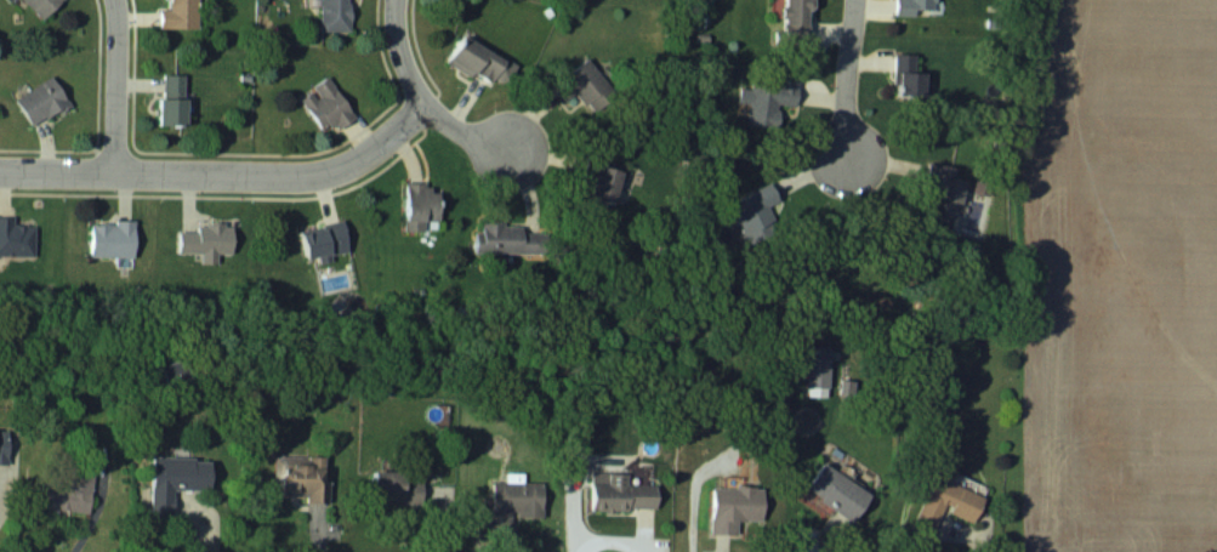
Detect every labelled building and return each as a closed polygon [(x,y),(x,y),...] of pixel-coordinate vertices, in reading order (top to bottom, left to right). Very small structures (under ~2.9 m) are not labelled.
[(46,19),(64,0),(26,0),(46,19)] [(161,27),(201,27),(201,0),(168,0),(168,7),(161,7),(161,27)] [(323,30),(353,30),(353,0),(323,0),(323,30)] [(785,44),(812,44),(812,0),(785,0),(785,44)] [(897,13),(938,14),(938,0),(898,0),(897,13)] [(493,84),(508,60),(468,33),(452,57),(493,84)] [(928,95),(928,54),(897,54),(897,95),(928,95)] [(619,90),(587,58),(558,87),(573,102),(582,93),(599,110),(619,90)] [(802,67),(782,65),(781,81),(753,79),(753,87),(742,86),(741,101),(750,102),(748,124),(773,126),(775,103),(800,105),(802,67)] [(72,101),(53,74),(18,99),(37,126),(72,101)] [(189,125),(189,74),(163,74),(163,125),(189,125)] [(358,115),(331,75),(302,95),(329,134),(358,115)] [(613,206),(624,170),(587,160),(577,194),(613,206)] [(957,166),(929,161),(923,197),(939,200),(937,213),(952,216),(955,201),(965,203),(969,179),(955,177),(957,166)] [(431,182),(406,182),(406,229),(441,229),(441,190),(431,190),(431,182)] [(743,237),(783,221),(769,186),(728,202),(743,237)] [(0,216),(0,255),(36,255),(36,224),(15,224),(15,216),(0,216)] [(137,255),(137,221),(92,221),(92,255),(137,255)] [(308,262),(352,253),(346,221),(301,230),(308,262)] [(235,252),(234,222),(198,223),(198,230),(180,231),(180,252),(203,252),(204,263),(219,263),(218,253),(235,252)] [(476,223),(476,253),(524,253),(524,223),(476,223)] [(10,429),(0,429),(0,461),(10,461),(10,429)] [(173,488),(212,489),(213,457),(154,456),(153,517),(172,517),(173,488)] [(276,456),(276,499),(330,498),(330,456),(276,456)] [(874,495),(827,461),(808,487),(855,521),(874,495)] [(91,511),(94,468),(69,466),(68,478),(43,476),(40,506),(91,511)] [(408,469),(377,469),(377,503),(426,503),(426,478),(408,478),(408,469)] [(593,510),(660,510),(660,482),(632,482),(632,470),(593,470),(593,510)] [(545,516),(544,481),(523,482),(523,475),(509,475),(509,481),(496,481),(496,516),(545,516)] [(944,509),(978,521),(987,494),(936,475),(917,528),(935,534),(944,509)] [(741,534),(741,520),(766,521),(767,487),(714,485),(713,533),(741,534)]
